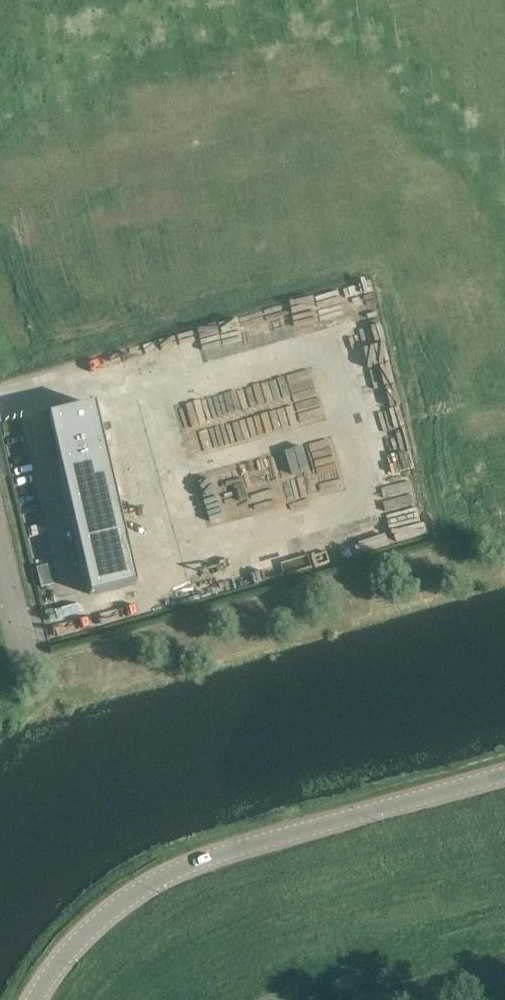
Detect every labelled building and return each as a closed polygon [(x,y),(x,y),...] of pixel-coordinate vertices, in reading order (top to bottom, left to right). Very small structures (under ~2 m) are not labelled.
[(135,584),(93,404),(48,414),(89,594),(135,584)]
